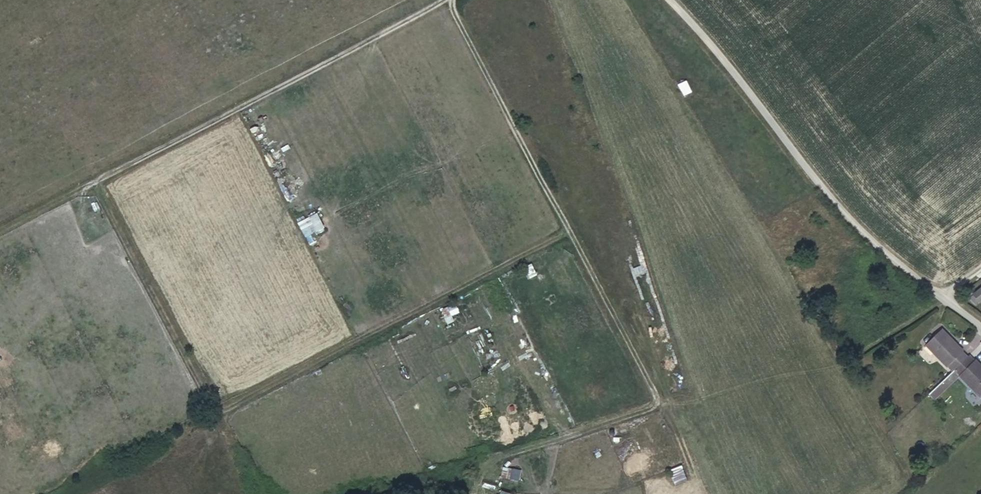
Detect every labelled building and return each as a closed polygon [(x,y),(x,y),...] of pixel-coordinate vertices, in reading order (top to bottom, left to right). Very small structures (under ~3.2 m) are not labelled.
[(317,213),(297,222),(305,237),(324,227),(317,213)] [(980,301),(980,286),(972,293),(979,303),(980,301)] [(925,344),(953,371),(956,368),(969,356),(942,328),(925,344)] [(973,353),(969,356),(956,368),(980,394),(980,362),(973,353)] [(501,478),(520,479),(521,469),(502,468),(501,478)]
